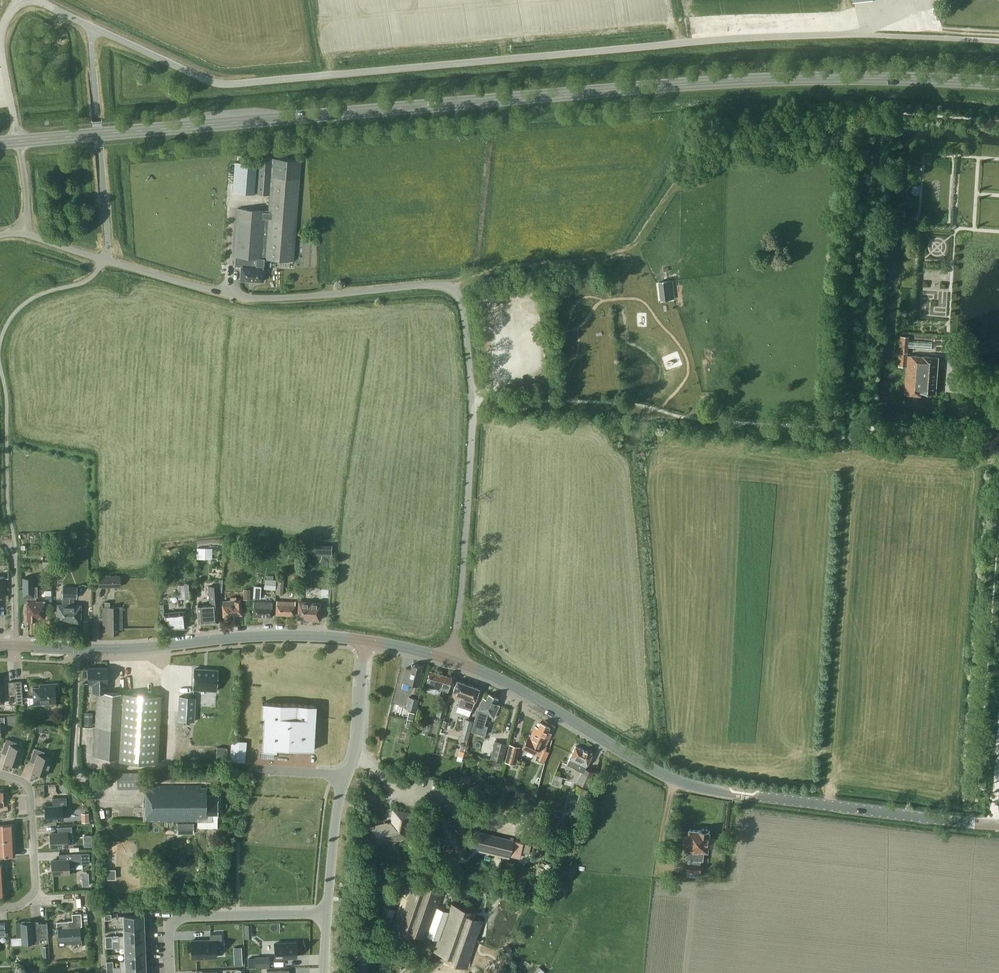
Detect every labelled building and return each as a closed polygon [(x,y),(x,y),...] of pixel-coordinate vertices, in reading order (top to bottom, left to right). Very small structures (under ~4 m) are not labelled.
[(234,162),(234,164),(232,192),(269,194),(268,210),(237,208),(233,266),(241,266),(240,279),(262,281),(263,267),(264,258),(293,261),(300,160),(257,157),(256,163),(234,162)] [(672,280),(659,282),(661,294),(673,292),(672,280)] [(936,393),(939,357),(924,355),(924,356),(908,354),(908,347),(931,349),(932,343),(909,341),(909,336),(900,335),(897,366),(900,366),(906,366),(904,394),(921,395),(921,392),(936,393)] [(208,547),(197,547),(196,559),(201,559),(201,554),(208,554),(208,547)] [(43,561),(43,571),(51,571),(51,561),(43,561)] [(98,586),(120,586),(120,574),(98,574),(98,586)] [(21,589),(21,601),(27,601),(27,619),(36,619),(36,617),(44,617),(44,600),(36,600),(36,596),(37,596),(37,586),(33,586),(33,577),(23,577),(23,589),(21,589)] [(264,588),(275,589),(276,579),(265,578),(264,588)] [(194,597),(192,582),(184,582),(185,598),(194,597)] [(218,622),(217,604),(220,604),(219,585),(208,586),(210,605),(197,606),(198,623),(218,622)] [(77,598),(77,591),(77,586),(63,586),(62,604),(57,603),(56,622),(80,623),(81,605),(74,604),(74,597),(77,598)] [(236,599),(236,596),(229,597),(230,600),(222,600),(223,615),(242,614),(241,599),(236,599)] [(253,615),(271,616),(272,601),(253,601),(253,615)] [(294,614),(295,601),(276,601),(276,614),(294,614)] [(297,618),(319,620),(321,602),(299,601),(297,618)] [(103,629),(108,629),(108,633),(118,633),(118,628),(122,628),(122,607),(110,607),(104,607),(103,607),(103,629)] [(186,627),(184,611),(163,613),(164,621),(166,620),(167,629),(186,627)] [(419,686),(423,672),(420,671),(421,667),(412,664),(410,669),(405,667),(402,682),(419,686)] [(121,692),(108,691),(106,691),(106,683),(107,683),(107,667),(88,667),(88,683),(92,683),(93,691),(97,691),(93,756),(118,758),(119,728),(121,728),(119,760),(157,763),(161,695),(123,692),(122,694),(120,694),(121,692)] [(216,668),(194,668),(193,688),(216,689),(216,668)] [(447,692),(451,676),(430,670),(425,686),(447,692)] [(21,680),(14,681),(16,703),(23,703),(21,680)] [(451,696),(459,699),(457,705),(471,710),(479,688),(457,680),(451,696)] [(55,695),(58,695),(57,683),(40,684),(40,686),(32,686),(33,697),(29,694),(29,704),(55,702),(55,695)] [(487,726),(484,725),(487,714),(494,717),(499,705),(495,703),(497,697),(488,693),(486,699),(483,697),(477,710),(471,732),(484,736),(487,726)] [(177,695),(176,719),(192,720),(193,696),(177,695)] [(415,711),(418,699),(409,696),(406,708),(415,711)] [(443,717),(447,701),(440,699),(436,715),(443,717)] [(262,749),(279,750),(311,752),(311,750),(313,750),(316,705),(262,702),(261,716),(264,716),(262,749)] [(414,712),(408,711),(406,719),(412,721),(414,712)] [(17,714),(7,714),(8,725),(17,724),(17,714)] [(93,716),(84,716),(84,724),(92,725),(93,716)] [(460,737),(468,739),(473,720),(465,718),(460,737)] [(535,754),(540,742),(545,745),(551,733),(546,731),(549,726),(540,722),(538,727),(535,725),(529,737),(527,736),(522,748),(535,754)] [(17,765),(23,749),(15,746),(17,742),(6,738),(2,752),(8,754),(5,761),(17,765)] [(229,760),(245,761),(245,762),(246,748),(247,741),(231,740),(229,760)] [(490,758),(502,761),(507,743),(494,740),(490,758)] [(509,744),(504,762),(515,765),(520,747),(509,744)] [(460,745),(456,760),(462,761),(466,746),(460,745)] [(586,786),(593,771),(585,768),(592,753),(575,746),(567,764),(575,768),(581,771),(577,782),(586,786)] [(217,747),(216,760),(226,760),(227,747),(217,747)] [(45,775),(51,758),(43,755),(44,751),(34,748),(29,761),(35,763),(33,770),(45,775)] [(142,784),(142,772),(117,772),(117,785),(142,784)] [(551,783),(560,786),(563,777),(554,774),(551,783)] [(461,776),(459,782),(468,785),(469,778),(461,776)] [(212,813),(218,813),(218,794),(206,794),(206,787),(201,787),(201,785),(146,785),(145,821),(212,821),(212,813)] [(581,787),(579,794),(576,803),(583,806),(589,790),(581,787)] [(523,792),(516,790),(514,796),(521,798),(523,792)] [(67,810),(66,799),(66,796),(52,797),(52,800),(52,806),(45,807),(45,820),(63,819),(62,810),(67,810)] [(578,815),(579,809),(566,805),(565,811),(578,815)] [(378,837),(380,842),(402,836),(402,835),(404,834),(405,831),(406,831),(410,813),(394,810),(392,822),(370,827),(374,840),(374,838),(378,837)] [(81,813),(81,821),(89,821),(89,813),(81,813)] [(549,814),(542,813),(539,830),(546,832),(549,814)] [(194,822),(177,822),(176,833),(193,833),(194,822)] [(14,839),(13,824),(0,825),(0,839),(14,839)] [(67,837),(72,836),(71,826),(57,826),(57,833),(50,833),(50,846),(68,845),(67,837)] [(687,858),(687,862),(688,863),(687,870),(687,876),(698,877),(699,872),(700,872),(701,864),(702,859),(703,860),(704,850),(708,851),(709,846),(714,846),(715,838),(709,837),(710,830),(700,829),(700,830),(689,829),(689,835),(685,835),(685,842),(686,842),(686,850),(687,851),(687,858)] [(474,830),(470,846),(519,858),(523,842),(474,830)] [(0,839),(0,856),(15,855),(14,839),(0,839)] [(69,864),(89,863),(89,852),(59,853),(59,860),(51,860),(52,873),(69,872),(69,864)] [(396,924),(424,934),(434,905),(437,906),(440,897),(438,896),(439,892),(419,885),(418,890),(409,887),(396,924)] [(434,905),(424,934),(439,939),(441,940),(451,911),(437,906),(434,905)] [(435,949),(466,960),(479,921),(470,918),(472,914),(452,907),(451,911),(441,940),(439,939),(435,949)] [(87,912),(82,912),(73,913),(73,920),(58,921),(59,946),(66,945),(66,943),(82,941),(81,924),(83,924),(83,923),(88,923),(87,912)] [(124,928),(143,927),(142,914),(118,915),(118,922),(124,922),(124,928)] [(49,938),(48,931),(48,922),(39,922),(39,920),(16,921),(17,937),(25,936),(25,943),(41,942),(41,939),(49,938)] [(118,935),(119,941),(144,940),(143,927),(124,928),(125,935),(118,935)] [(352,931),(351,941),(362,942),(364,933),(352,931)] [(216,957),(215,940),(216,940),(221,940),(221,933),(210,934),(210,939),(210,940),(191,940),(191,958),(216,957)] [(125,953),(144,953),(144,940),(119,941),(119,947),(125,947),(125,953)] [(296,942),(274,943),(275,957),(296,956),(296,954),(296,949),(296,942)] [(119,960),(120,966),(145,965),(144,953),(125,953),(126,960),(119,960)] [(269,956),(255,956),(255,967),(269,966),(269,956)]
